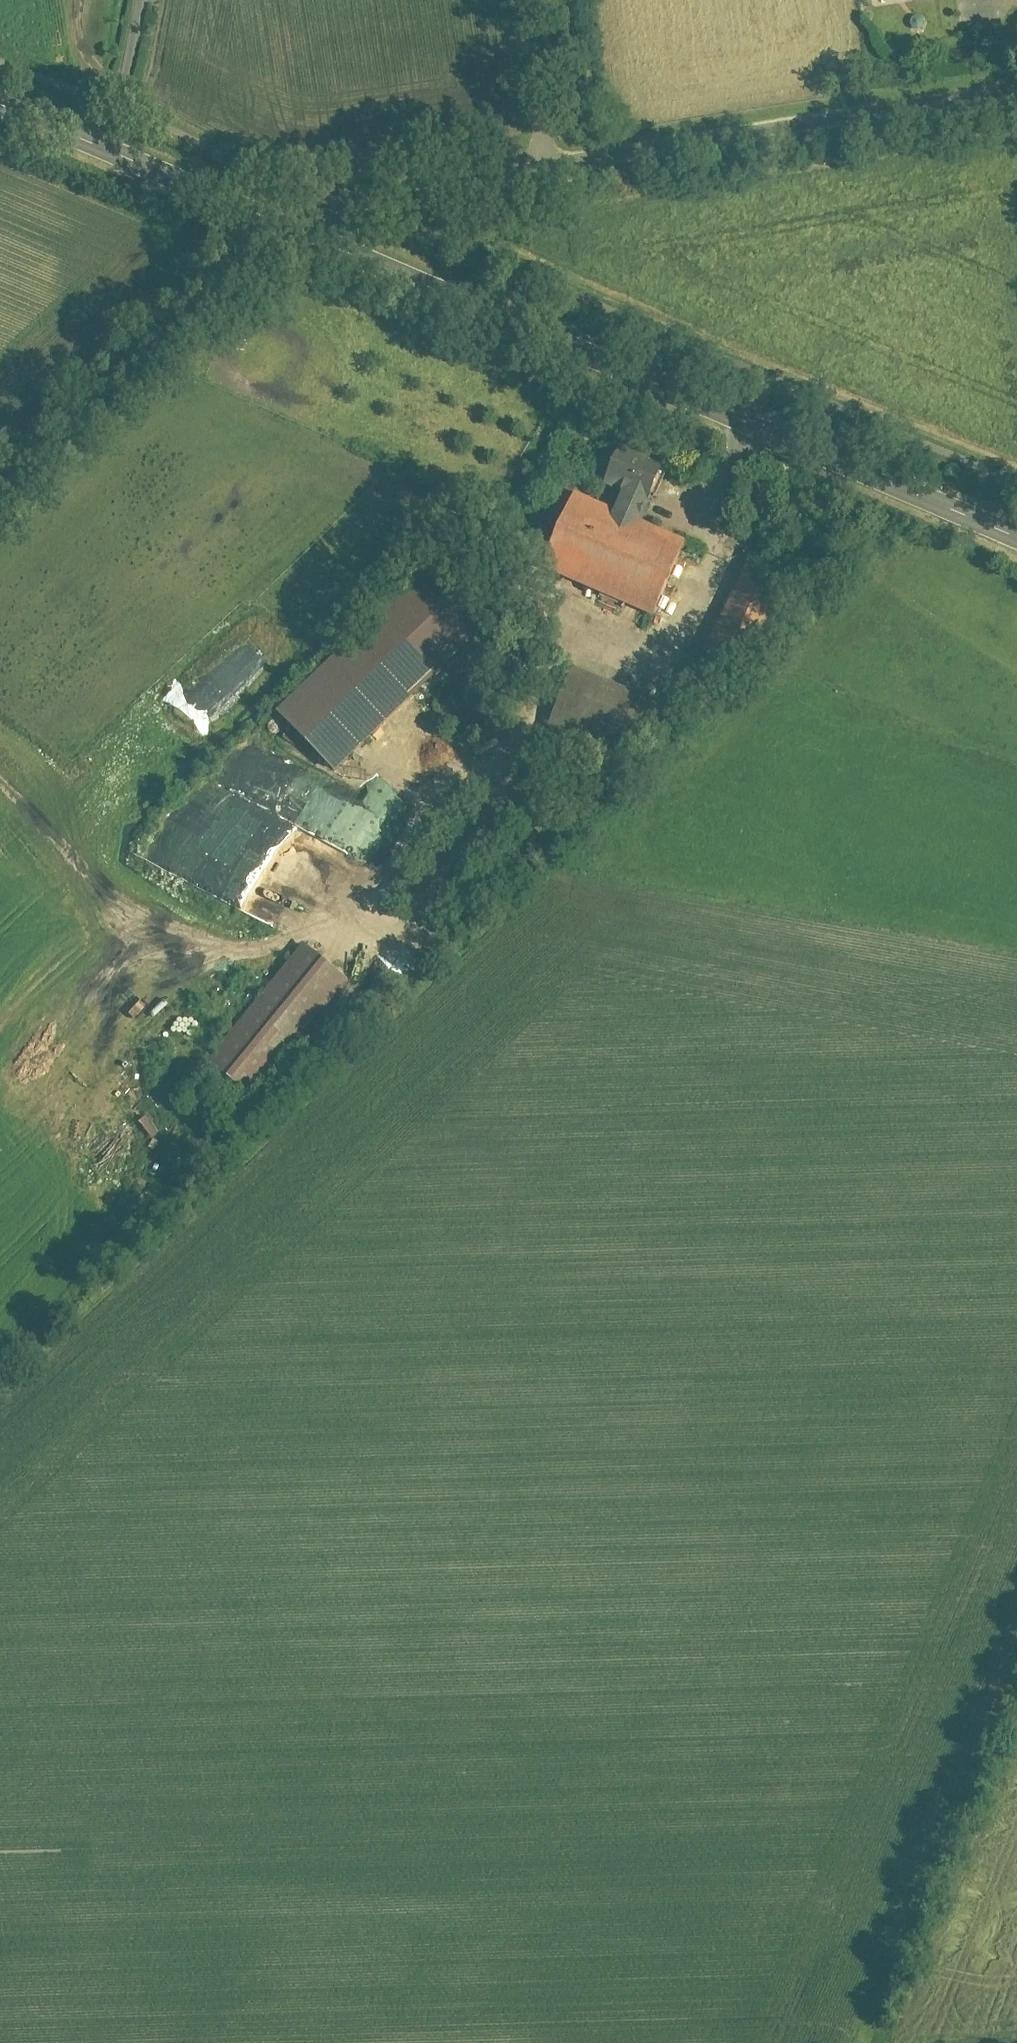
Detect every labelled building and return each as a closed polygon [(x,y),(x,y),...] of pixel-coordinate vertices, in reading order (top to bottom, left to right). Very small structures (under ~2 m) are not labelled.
[(574,497),(542,570),(649,616),(681,542),(642,525),(665,472),(616,451),(599,490),(621,499),(614,514),(574,497)] [(751,553),(704,656),(736,670),(782,567),(751,553)] [(413,575),(272,718),(335,780),(476,637),(413,575)] [(567,667),(545,722),(633,758),(655,703),(567,667)] [(305,818),(324,775),(301,764),(291,764),(271,755),(239,756),(233,770),(219,770),(196,821),(222,820),(222,824),(219,833),(223,835),(211,861),(197,862),(198,885),(242,905),(265,904),(300,825),(285,818),(305,818)] [(202,1075),(246,1111),(351,984),(307,948),(202,1075)]
